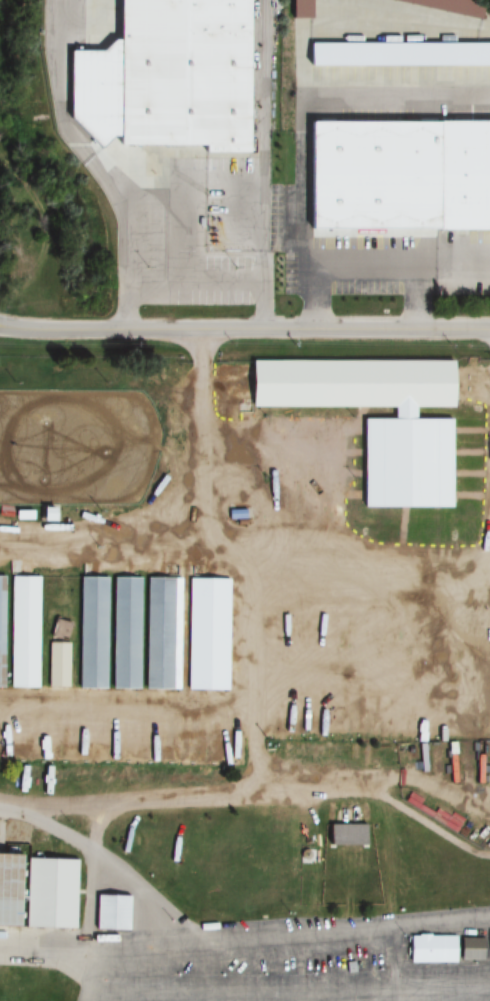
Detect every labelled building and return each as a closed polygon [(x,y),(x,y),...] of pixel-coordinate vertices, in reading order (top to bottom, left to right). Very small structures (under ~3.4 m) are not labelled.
[(83,79),(84,0),(242,0),(241,154),(198,154),(198,143),(91,142),(91,79),(83,79)] [(306,0),(287,0),(284,17),(303,20),(306,0)] [(477,16),(479,0),(384,0),(477,16)] [(306,43),(306,66),(489,66),(489,43),(306,43)] [(433,122),(489,122),(489,231),(434,231),(433,122)] [(250,360),(452,360),(452,405),(250,404),(250,360)] [(38,577),(10,577),(9,688),(37,689),(38,577)] [(76,689),(141,689),(141,690),(182,691),(226,692),(228,579),(185,579),(185,578),(142,578),(109,577),(78,577),(76,689)] [(310,614),(301,613),(298,640),(307,641),(310,614)] [(47,644),(47,688),(68,688),(68,644),(47,644)] [(326,825),(326,846),(362,846),(362,825),(326,825)] [(76,929),(78,858),(0,856),(0,927),(76,929)] [(128,932),(128,895),(93,895),(93,932),(128,932)] [(481,963),(481,937),(407,936),(407,962),(481,963)]
